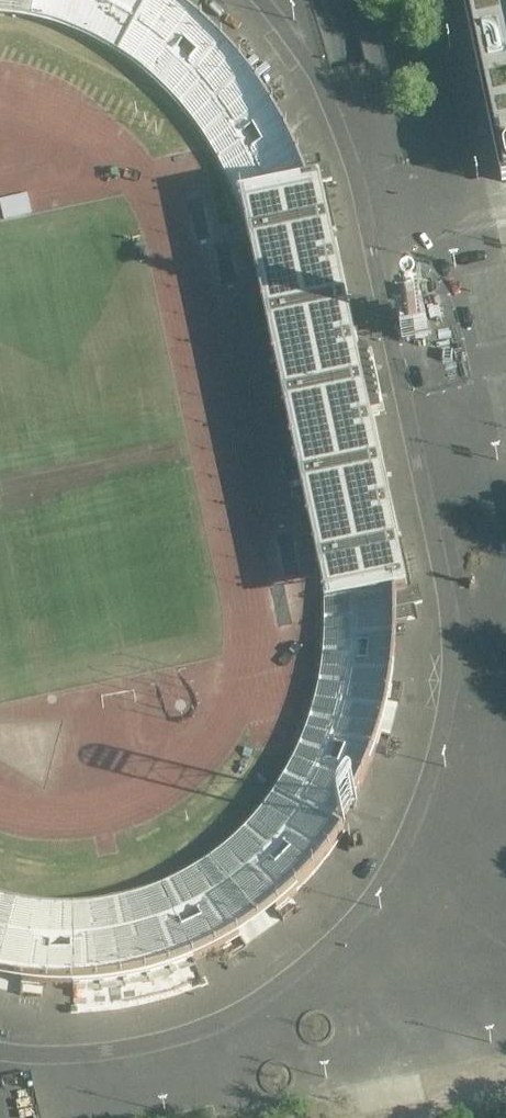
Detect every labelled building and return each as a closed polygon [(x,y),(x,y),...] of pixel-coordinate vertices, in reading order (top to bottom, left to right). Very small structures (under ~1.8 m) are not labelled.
[(366,775),(372,761),(376,752),(382,733),(390,700),(392,689),(393,681),(394,671),(395,661),(396,651),(396,641),(397,631),(397,621),(406,619),(406,617),(405,606),(417,604),(418,604),(418,603),(421,603),(418,590),(415,590),(414,590),(414,591),(407,592),(397,543),(369,414),(363,416),(362,411),(369,410),(369,411),(375,410),(375,408),(379,407),(374,385),(369,363),(365,364),(365,363),(352,366),(351,362),(358,360),(336,262),(320,183),(326,181),(327,182),(327,181),(331,180),(329,167),(325,168),(324,167),(324,168),(318,169),(315,155),(298,159),(292,146),(273,111),(260,91),(239,65),(231,55),(222,46),(212,35),(201,26),(194,19),(183,10),(168,0),(0,0),(0,13),(9,13),(21,15),(30,16),(38,18),(46,20),(54,22),(66,26),(74,29),(82,32),(90,35),(98,39),(105,42),(112,47),(120,51),(127,56),(134,60),(140,65),(147,71),(154,76),(160,82),(169,91),(175,97),(183,106),(185,110),(193,119),(200,129),(203,134),(207,139),(213,150),(217,155),(223,165),(229,176),(235,186),(243,202),(246,208),(251,219),(255,230),(260,241),(262,247),(266,259),(272,276),(274,282),(277,293),(280,305),(282,311),(284,323),(292,362),(317,356),(320,368),(308,370),(320,425),(331,423),(334,435),(309,440),(319,485),(321,496),(322,502),(323,508),(324,520),(326,538),(328,555),(328,567),(329,573),(329,585),(329,597),(329,603),(328,615),(327,627),(326,639),(325,651),(324,662),(322,674),(321,680),(320,686),(317,698),(315,709),(313,717),(312,721),(309,730),(306,738),(303,745),(300,753),(297,761),(295,765),(291,772),(285,783),(280,790),(278,794),(273,801),(268,807),(260,817),(251,827),(243,836),(236,841),(230,847),(223,852),(217,857),(206,865),(196,871),(188,875),(184,877),(173,883),(161,888),(154,891),(146,894),(138,896),(129,899),(121,901),(113,902),(101,905),(96,905),(84,906),(75,907),(67,907),(54,907),(42,906),(33,905),(25,904),(12,902),(4,900),(0,899),(0,981),(5,982),(22,984),(39,986),(53,986),(66,986),(72,986),(84,985),(93,984),(112,982),(131,978),(139,977),(150,974),(167,969),(182,964),(195,959),(204,955),(213,951),(222,947),(232,941),(236,939),(237,940),(242,937),(276,912),(281,909),(298,892),(301,888),(308,882),(314,875),(323,864),(332,853),(337,846),(344,835),(337,831),(345,818),(351,806),(356,798),(362,784),(366,775)] [(503,187),(505,186),(505,0),(463,0),(503,187)] [(411,317),(410,318),(403,319),(406,334),(401,335),(402,338),(426,333),(425,330),(423,330),(421,323),(421,322),(419,316),(411,317)] [(401,646),(413,646),(413,628),(401,627),(401,646)]
